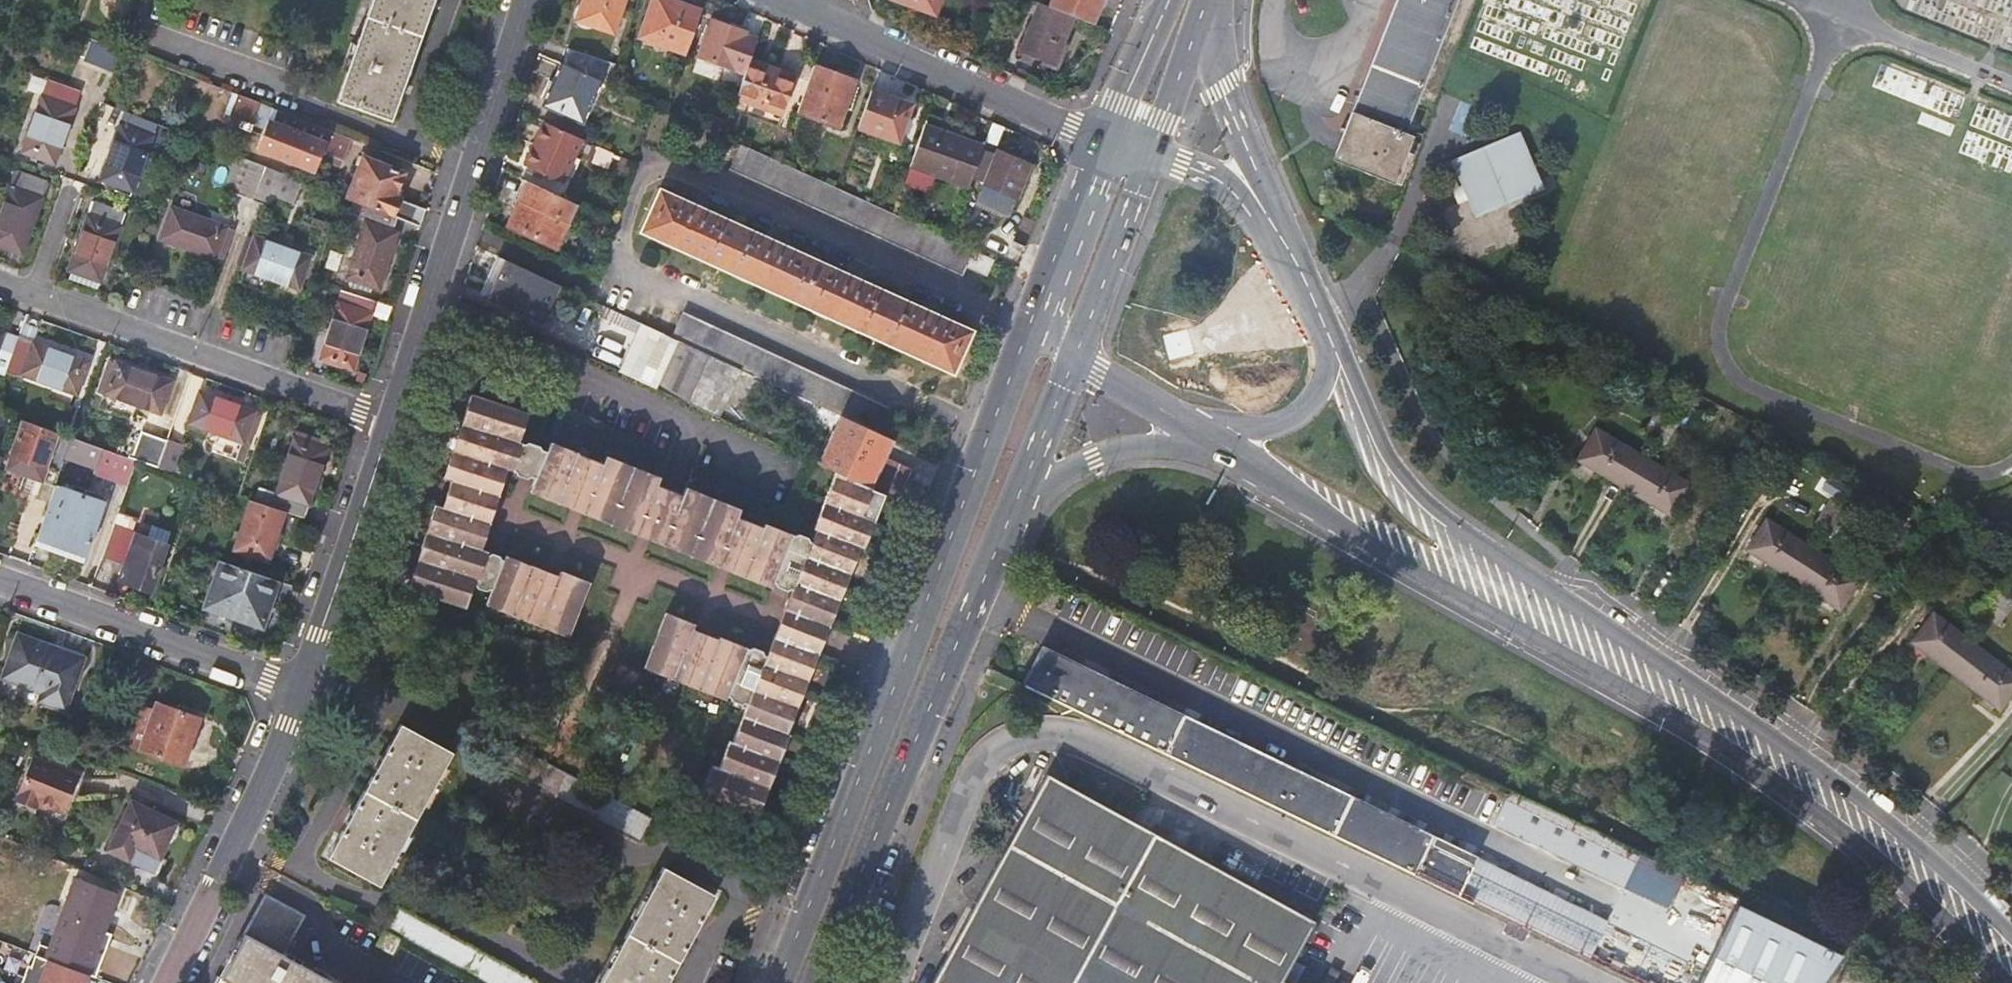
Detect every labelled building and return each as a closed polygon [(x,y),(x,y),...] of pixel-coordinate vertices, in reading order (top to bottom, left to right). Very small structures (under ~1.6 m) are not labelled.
[(337,101),(391,120),(433,0),(372,0),(337,101)] [(574,21),(610,33),(621,0),(581,0),(574,21)] [(684,56),(700,13),(665,0),(652,0),(637,39),(684,56)] [(933,14),(939,0),(896,0),(933,14)] [(1049,8),(1073,17),(1091,24),(1100,0),(1052,0),(1049,8)] [(1365,91),(1360,88),(1341,134),(1347,137),(1336,164),(1393,186),(1411,139),(1400,134),(1454,0),(1402,0),(1365,91)] [(1621,65),(1641,0),(1488,0),(1481,22),(1621,65)] [(1049,8),(1038,4),(1020,52),(1055,65),(1073,17),(1049,8)] [(722,67),(743,75),(754,46),(741,41),(743,36),(709,24),(696,60),(721,69),(722,67)] [(736,94),(734,100),(780,117),(794,80),(748,63),(743,75),(736,94)] [(597,81),(559,64),(540,105),(579,123),(597,81)] [(743,75),(722,67),(721,69),(715,86),(736,94),(743,75)] [(812,69),(796,115),(835,129),(852,83),(812,69)] [(78,94),(48,82),(42,98),(43,99),(23,153),(54,164),(74,110),(75,110),(81,94),(78,94)] [(870,92),(856,129),(896,143),(909,107),(870,92)] [(257,103),(231,93),(220,120),(236,126),(240,117),(250,121),(257,103)] [(352,140),(274,110),(267,131),(264,129),(261,136),(286,145),(280,159),(290,163),(295,149),(341,166),(343,160),(352,140)] [(159,125),(125,112),(120,125),(121,126),(101,181),(131,191),(151,136),(162,140),(166,128),(159,125)] [(580,141),(540,123),(521,166),(561,184),(580,141)] [(923,127),(908,167),(968,188),(981,148),(923,127)] [(1516,131),(1447,162),(1472,221),(1542,188),(1516,131)] [(286,145),(261,136),(256,150),(280,159),(286,145)] [(778,163),(740,145),(728,172),(963,279),(967,269),(986,278),(994,261),(951,242),(891,214),(834,188),(778,163)] [(320,158),(295,149),(290,163),(314,173),(320,158)] [(995,155),(982,189),(1016,201),(1028,168),(995,155)] [(292,207),(301,182),(236,157),(223,189),(263,205),(276,201),(292,207)] [(352,201),(364,206),(388,215),(392,216),(406,222),(419,227),(425,209),(398,200),(399,198),(393,196),(401,174),(363,159),(347,199),(352,201)] [(0,217),(0,247),(21,254),(41,199),(43,199),(49,182),(16,170),(9,188),(10,189),(0,217)] [(572,203),(524,182),(504,228),(551,249),(572,203)] [(970,333),(659,190),(641,230),(951,373),(970,333)] [(68,271),(71,273),(97,282),(99,283),(118,227),(120,228),(124,214),(92,203),(87,216),(88,217),(68,271)] [(388,231),(392,216),(388,215),(364,206),(358,222),(366,224),(347,280),(378,291),(395,234),(388,231)] [(221,259),(226,246),(229,241),(233,231),(171,209),(159,238),(216,259),(216,258),(221,259)] [(238,266),(243,268),(242,268),(298,289),(310,258),(248,236),(242,250),(244,250),(238,266)] [(493,298),(509,263),(501,260),(486,294),(493,298)] [(557,286),(509,263),(493,298),(541,320),(557,286)] [(95,287),(97,282),(71,273),(69,278),(95,287)] [(350,288),(354,290),(360,290),(370,294),(372,290),(351,282),(349,286),(350,288)] [(557,286),(541,320),(548,323),(563,289),(557,286)] [(351,371),(374,303),(342,292),(337,307),(339,307),(320,361),(351,371)] [(711,327),(700,352),(709,356),(736,368),(838,416),(877,433),(888,409),(711,327)] [(87,363),(34,344),(34,342),(3,331),(1,333),(0,332),(0,374),(4,375),(5,372),(15,376),(19,375),(22,376),(23,375),(76,393),(87,363)] [(700,352),(681,343),(675,357),(703,370),(709,356),(700,352)] [(703,370),(687,405),(715,418),(736,368),(709,356),(703,370)] [(161,412),(171,382),(109,360),(98,390),(106,392),(139,405),(161,412)] [(199,393),(187,422),(244,443),(244,442),(250,444),(261,415),(199,393)] [(841,476),(833,472),(811,531),(814,532),(808,545),(807,544),(805,538),(796,534),(791,536),(763,525),(761,530),(735,519),(738,511),(684,488),(680,497),(655,487),(658,479),(604,457),(601,466),(575,455),(576,453),(549,442),(544,453),(539,452),(538,448),(527,443),(522,445),(517,443),(527,417),(469,396),(443,479),(450,481),(498,497),(508,471),(535,482),(530,494),(570,511),(575,497),(588,503),(583,516),(596,522),(599,514),(612,520),(610,526),(637,537),(642,524),(655,529),(650,543),(691,559),(694,551),(706,557),(704,563),(722,570),(727,558),(740,563),(735,576),(770,589),(774,583),(793,591),(785,611),(827,628),(828,629),(855,563),(852,562),(857,548),(863,551),(885,497),(841,476)] [(877,433),(838,416),(816,465),(833,472),(841,476),(903,505),(917,473),(884,458),(892,440),(877,433)] [(4,470),(55,489),(56,486),(74,438),(60,434),(21,421),(4,470)] [(1678,488),(1590,425),(1568,455),(1656,519),(1678,488)] [(259,490),(255,502),(273,508),(273,507),(300,517),(300,518),(304,519),(328,444),(297,433),(276,496),(259,490)] [(142,463),(174,474),(184,445),(167,439),(167,441),(153,436),(142,463)] [(94,446),(88,444),(81,462),(95,467),(102,449),(94,446)] [(136,460),(104,450),(98,466),(129,477),(136,460)] [(441,509),(489,526),(493,512),(498,497),(450,481),(445,497),(441,509)] [(55,489),(34,545),(84,563),(105,505),(56,486),(55,489)] [(575,497),(570,511),(583,516),(588,503),(575,497)] [(1829,498),(1815,521),(1838,535),(1851,512),(1829,498)] [(285,514),(251,502),(233,550),(267,563),(285,514)] [(441,509),(434,507),(407,590),(438,600),(439,599),(460,606),(469,583),(471,584),(472,591),(480,594),(486,590),(489,591),(482,606),(564,640),(574,619),(573,616),(578,605),(580,605),(588,584),(560,573),(558,578),(504,558),(503,562),(486,556),(486,552),(480,550),(489,526),(441,509)] [(1861,580),(1766,519),(1758,531),(1756,535),(1746,550),(1842,610),(1861,580)] [(1756,535),(1758,531),(1761,526),(1755,522),(1750,531),(1756,535)] [(148,590),(165,544),(148,537),(112,524),(101,557),(123,565),(119,574),(129,578),(128,583),(148,590)] [(642,524),(637,537),(650,543),(655,529),(642,524)] [(152,526),(148,537),(165,544),(168,532),(152,526)] [(727,558),(722,570),(735,576),(740,563),(727,558)] [(276,582),(220,562),(203,606),(259,627),(276,582)] [(129,578),(119,574),(118,579),(128,583),(129,578)] [(1992,588),(1976,611),(2000,628),(2011,611),(2011,602),(1992,588)] [(827,628),(785,611),(780,625),(774,638),(815,655),(821,641),(827,628)] [(1934,614),(1912,644),(2000,710),(2011,695),(2011,672),(1934,614)] [(815,655),(774,638),(766,659),(720,641),(719,644),(692,633),(695,627),(666,616),(656,636),(657,637),(653,648),(651,649),(641,671),(720,704),(722,700),(724,701),(726,705),(734,709),(739,706),(741,707),(726,745),(723,745),(715,765),(712,765),(701,792),(735,806),(735,808),(757,817),(789,737),(783,733),(789,719),(791,721),(817,656),(815,655)] [(16,635),(1,677),(40,692),(37,699),(61,708),(80,660),(16,635)] [(1041,648),(1022,686),(1456,896),(1475,858),(1041,648)] [(156,703),(154,710),(146,731),(140,750),(182,765),(198,718),(156,703)] [(134,727),(146,731),(154,710),(141,706),(134,727)] [(401,726),(327,858),(378,886),(451,754),(401,726)] [(651,820),(497,738),(483,765),(638,847),(651,820)] [(37,804),(54,812),(63,815),(79,776),(32,758),(15,802),(34,811),(36,808),(37,804)] [(931,982),(1279,982),(1315,922),(1049,775),(931,982)] [(1623,887),(1640,850),(1569,817),(1521,795),(1509,789),(1493,825),(1623,887)] [(134,847),(159,859),(175,824),(131,802),(108,850),(128,860),(134,847)] [(37,804),(36,808),(53,814),(54,812),(37,804)] [(8,839),(13,827),(0,822),(0,836),(8,839)] [(153,871),(159,859),(134,847),(128,860),(153,871)] [(1606,921),(1475,858),(1456,896),(1461,899),(1587,960),(1606,921)] [(599,982),(667,982),(713,898),(661,870),(599,982)] [(100,966),(107,946),(99,943),(103,932),(116,896),(75,880),(50,948),(100,966)] [(1847,947),(1740,896),(1698,982),(1822,982),(1847,947)] [(282,957),(302,921),(264,900),(218,982),(330,982),(282,957)] [(383,933),(474,982),(531,982),(396,910),(383,933)] [(111,934),(103,932),(99,943),(107,946),(111,934)] [(1848,965),(1839,982),(1876,982),(1878,980),(1848,965)]
